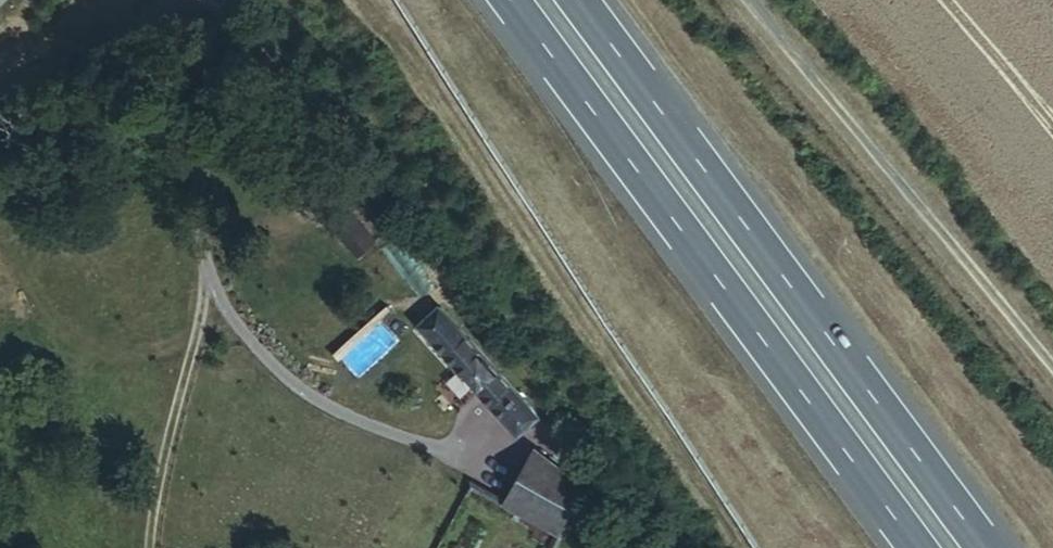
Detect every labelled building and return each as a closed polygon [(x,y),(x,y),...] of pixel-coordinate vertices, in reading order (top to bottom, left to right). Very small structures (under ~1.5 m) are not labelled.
[(371,235),(333,190),(314,205),(353,250),(371,235)] [(535,423),(432,307),(407,328),(501,437),(514,426),(523,435),(535,423)] [(581,486),(590,474),(573,461),(561,475),(525,455),(499,503),(553,535),(581,486)]
